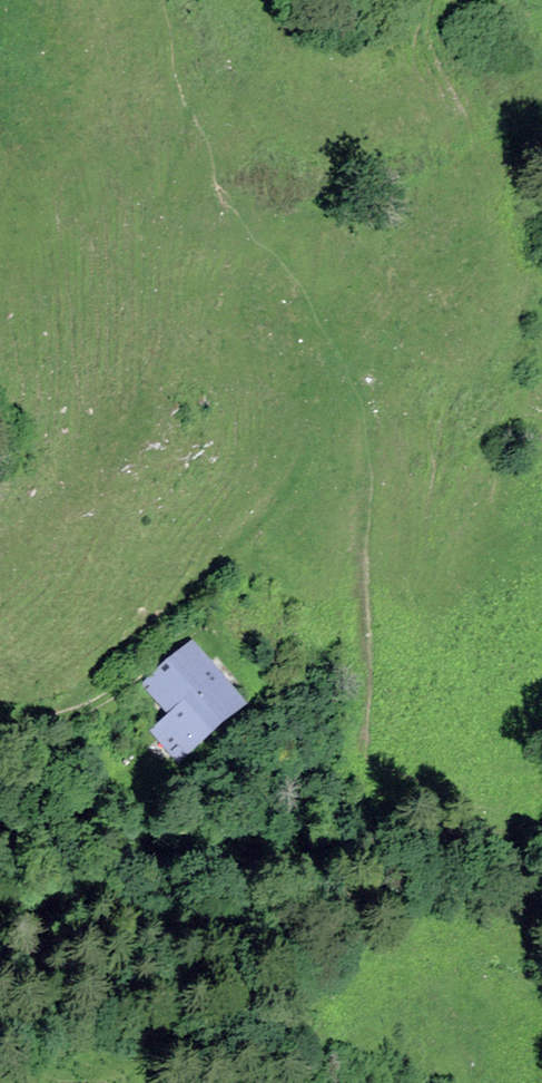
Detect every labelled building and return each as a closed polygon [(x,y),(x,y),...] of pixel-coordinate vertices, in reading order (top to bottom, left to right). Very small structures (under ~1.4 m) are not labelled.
[(244,704),(192,643),(143,685),(170,717),(154,731),(179,760),(244,704)]
